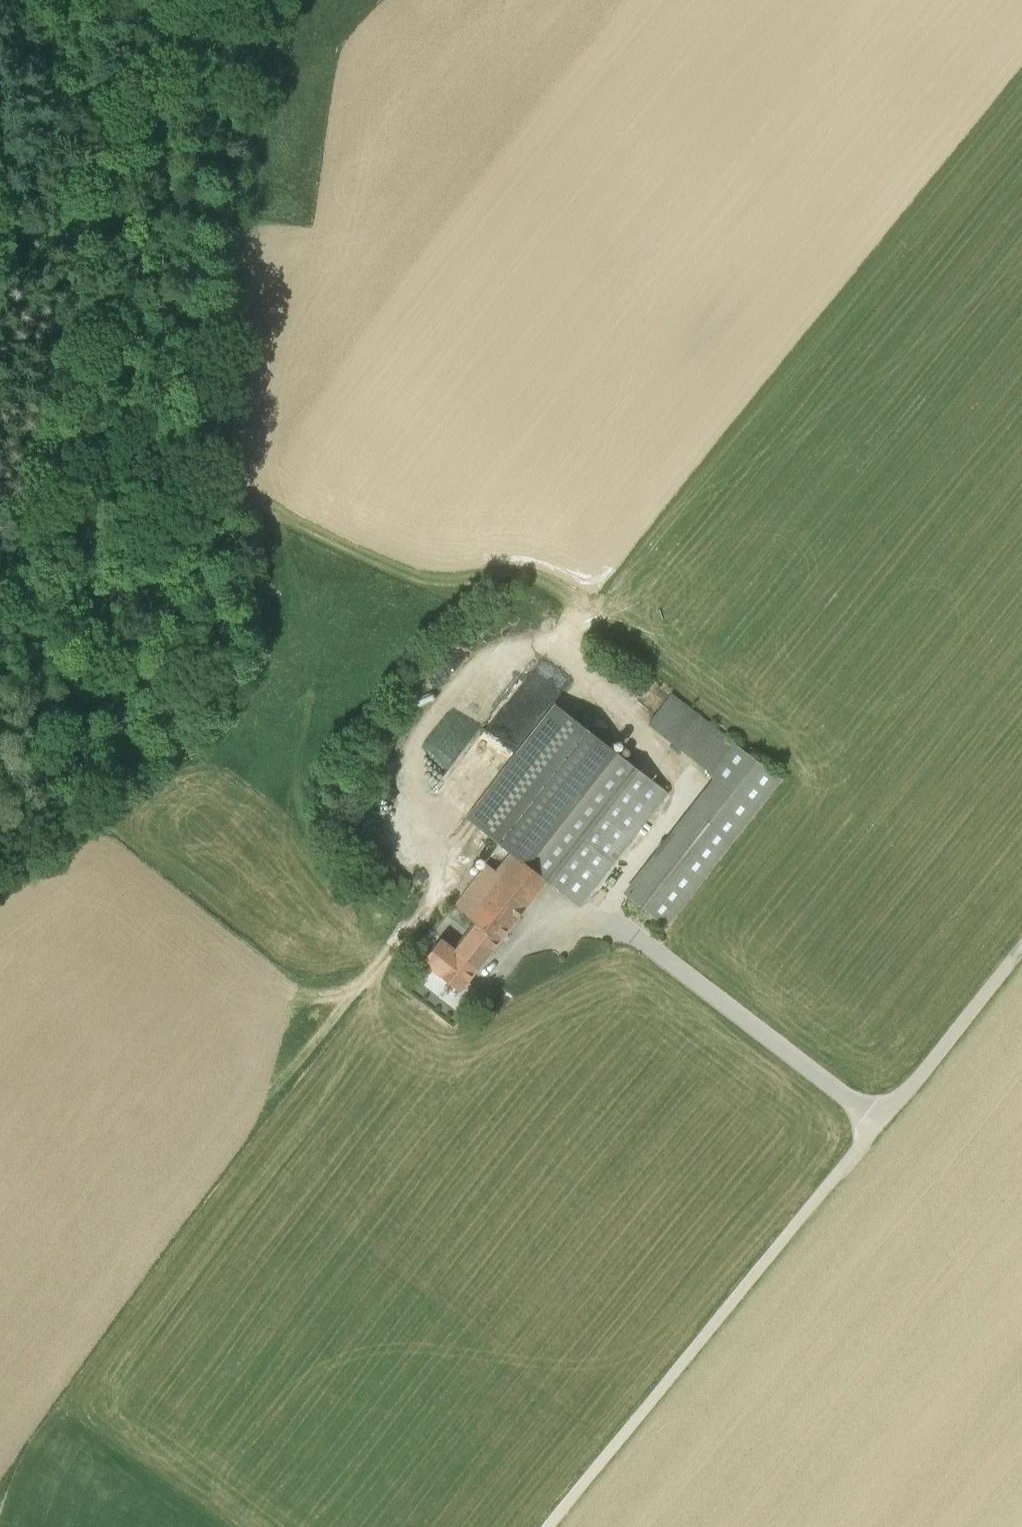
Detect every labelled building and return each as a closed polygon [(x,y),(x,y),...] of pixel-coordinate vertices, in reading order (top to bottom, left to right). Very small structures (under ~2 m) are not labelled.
[(717,779),(638,879),(626,895),(665,926),(781,778),(733,742),(670,694),(648,722),(710,770),(709,773),(717,779)] [(579,905),(668,792),(605,742),(555,701),(464,816),(509,851),(495,870),(488,864),(465,894),(454,907),(475,923),(454,949),(478,967),(509,928),(546,880),(579,905)] [(437,972),(436,973),(459,991),(478,967),(454,949),(440,938),(423,961),(437,972)]
